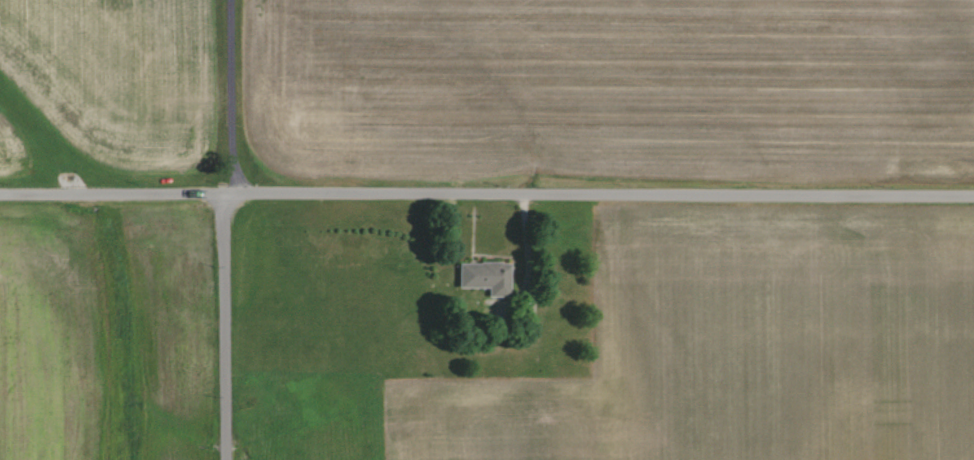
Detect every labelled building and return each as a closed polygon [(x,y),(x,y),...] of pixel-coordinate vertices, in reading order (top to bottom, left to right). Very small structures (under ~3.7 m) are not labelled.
[(455,288),(485,287),(485,297),(505,296),(505,262),(455,263),(455,288)]
